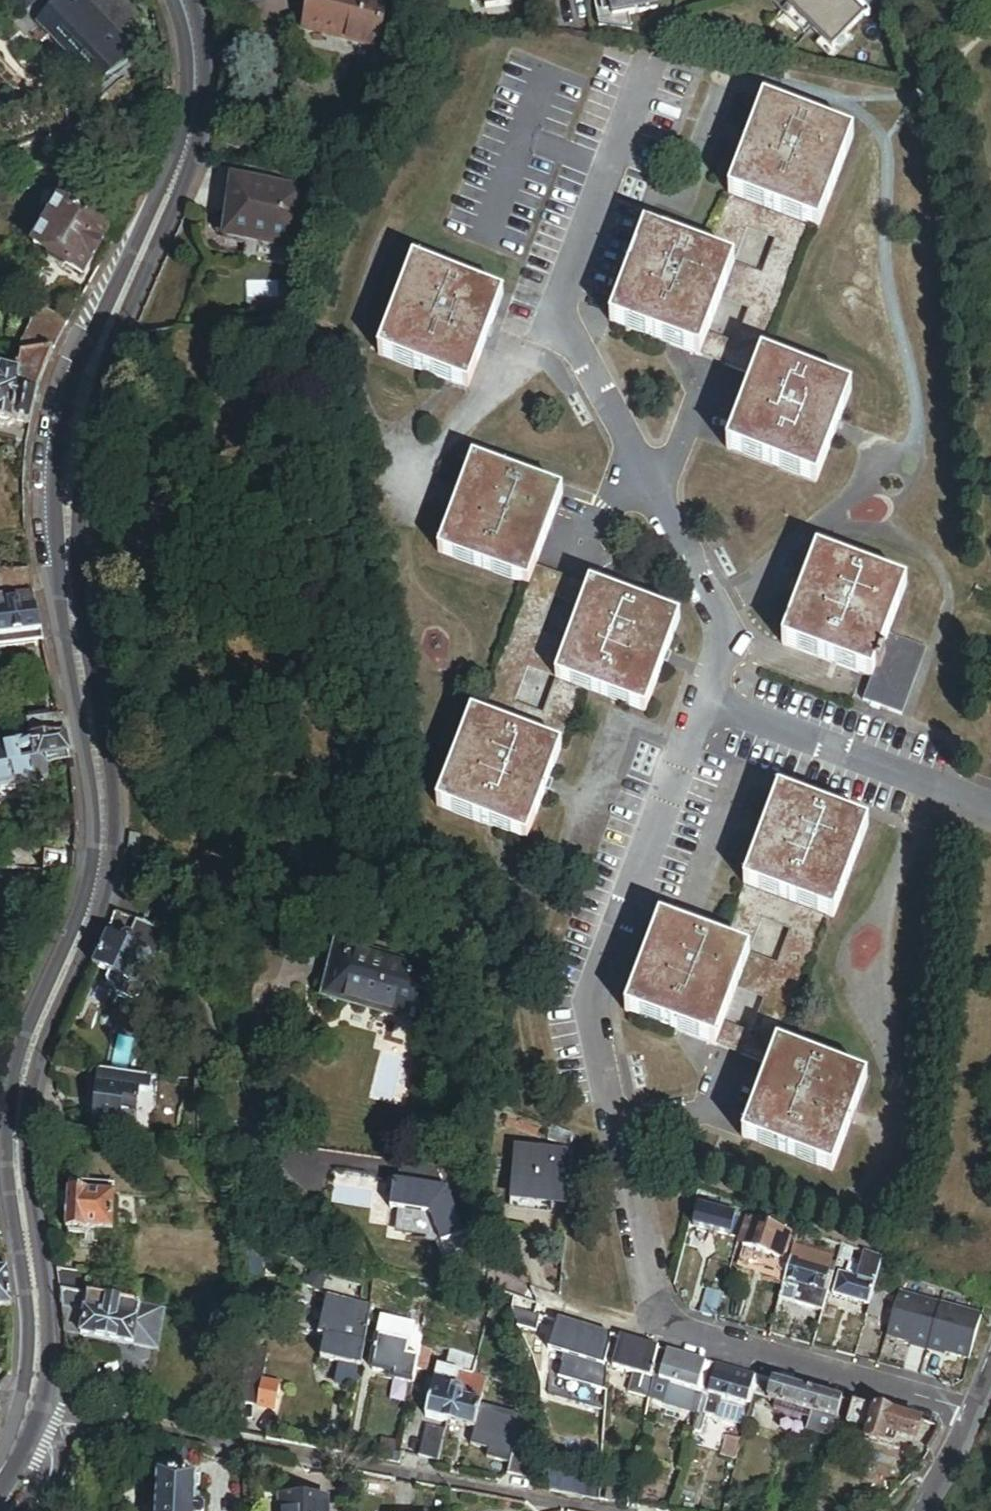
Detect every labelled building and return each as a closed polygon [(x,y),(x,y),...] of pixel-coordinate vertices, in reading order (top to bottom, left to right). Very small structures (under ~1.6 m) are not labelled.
[(127,0),(88,0),(123,37),(144,18),(127,0)] [(382,54),(391,5),(366,0),(315,0),(309,34),(347,41),(346,47),(382,54)] [(488,10),(550,1),(550,0),(487,0),(488,10)] [(602,35),(636,41),(633,24),(662,20),(659,0),(596,0),(602,35)] [(829,0),(778,0),(783,4),(795,16),(808,28),(824,43),(840,58),(856,41),(864,32),(829,0)] [(864,32),(870,27),(841,0),(829,0),(864,32)] [(795,16),(783,4),(778,10),(790,22),(795,16)] [(808,28),(795,16),(790,22),(803,34),(808,28)] [(862,46),(856,41),(840,58),(824,43),(819,49),(841,70),(862,46)] [(731,199),(756,208),(785,219),(812,228),(820,232),(855,139),(765,106),(731,199)] [(245,253),(297,258),(302,201),(234,194),(230,242),(246,243),(245,253)] [(748,231),(756,208),(731,199),(710,257),(735,266),(748,231)] [(83,276),(107,232),(60,205),(35,249),(51,258),(49,264),(64,271),(67,267),(83,276)] [(785,219),(756,208),(748,231),(777,242),(785,219)] [(756,379),(763,360),(812,228),(785,219),(777,242),(764,277),(750,312),(737,348),(729,369),(756,379)] [(610,325),(701,358),(709,337),(722,302),(735,266),(710,257),(645,232),(610,325)] [(245,253),(246,243),(230,242),(229,251),(245,253)] [(415,265),(381,359),(470,391),(504,299),(415,265)] [(764,277),(735,266),(722,302),(750,312),(764,277)] [(33,333),(62,343),(69,326),(39,315),(33,333)] [(58,353),(62,343),(33,333),(24,360),(30,358),(58,353)] [(709,337),(701,358),(729,369),(737,348),(709,337)] [(30,427),(40,395),(50,370),(58,353),(30,358),(25,378),(9,375),(6,382),(0,381),(0,421),(14,424),(30,427)] [(756,379),(729,452),(819,485),(853,393),(763,360),(756,379)] [(14,427),(14,424),(0,421),(0,429),(8,430),(14,427)] [(440,557),(529,589),(536,568),(563,497),(474,464),(440,557)] [(872,679),(888,637),(906,587),(818,555),(784,646),(872,679)] [(529,589),(480,721),(506,730),(515,705),(528,671),(541,635),(555,598),(562,578),(536,568),(529,589)] [(31,599),(27,572),(0,576),(0,603),(31,599)] [(583,609),(591,588),(562,578),(555,598),(583,609)] [(556,682),(584,692),(646,715),(681,621),(591,588),(583,609),(570,645),(556,682)] [(41,643),(31,599),(0,603),(0,647),(1,651),(41,643)] [(528,671),(556,682),(570,645),(541,635),(528,671)] [(927,652),(888,637),(872,679),(863,703),(903,718),(927,652)] [(534,741),(562,751),(584,692),(556,682),(544,716),(534,741)] [(506,730),(534,741),(544,716),(515,705),(506,730)] [(31,738),(63,736),(58,717),(27,723),(31,738)] [(473,718),(439,810),(528,843),(562,751),(534,741),(506,730),(480,721),(473,718)] [(53,779),(49,757),(66,754),(63,736),(31,738),(25,747),(18,749),(0,752),(0,783),(2,791),(53,779)] [(18,749),(25,747),(24,739),(15,740),(18,749)] [(744,889),(772,899),(800,909),(826,919),(833,922),(868,828),(779,794),(744,889)] [(6,870),(16,870),(17,844),(1,843),(0,869),(6,870)] [(40,871),(70,871),(71,860),(72,854),(41,853),(40,871)] [(744,889),(723,945),(752,956),(763,925),(772,899),(744,889)] [(800,909),(772,899),(763,925),(791,935),(800,909)] [(771,1070),(778,1050),(826,919),(800,909),(791,935),(779,966),(764,1006),(752,1039),(744,1060),(771,1070)] [(150,959),(140,955),(142,948),(134,945),(141,923),(114,915),(111,925),(94,968),(107,974),(103,983),(105,989),(109,991),(114,989),(118,978),(138,986),(150,959)] [(627,1017),(717,1050),(724,1029),(737,996),(752,956),(723,945),(662,922),(627,1017)] [(318,1015),(350,1023),(362,967),(326,959),(324,967),(293,959),(295,950),(257,942),(246,991),(320,1008),(318,1015)] [(779,966),(752,956),(737,996),(764,1006),(779,966)] [(724,1029),(717,1050),(744,1060),(752,1039),(724,1029)] [(771,1070),(743,1145),(831,1178),(866,1083),(778,1050),(771,1070)] [(137,1076),(99,1073),(98,1087),(137,1090),(137,1076)] [(124,1130),(146,1131),(147,1112),(135,1111),(137,1090),(98,1087),(97,1098),(96,1109),(96,1118),(96,1121),(119,1123),(118,1129),(124,1130)] [(135,1111),(147,1112),(149,1090),(137,1090),(135,1111)] [(90,1109),(96,1109),(97,1098),(91,1098),(89,1101),(88,1107),(90,1109)] [(118,1129),(119,1123),(96,1121),(96,1118),(71,1116),(69,1133),(124,1137),(124,1130),(118,1129)] [(575,1146),(554,1139),(551,1151),(574,1159),(575,1146)] [(569,1214),(573,1163),(522,1159),(518,1209),(569,1214)] [(69,1232),(114,1233),(115,1186),(111,1186),(112,1178),(73,1177),(73,1185),(70,1185),(69,1232)] [(707,1210),(741,1220),(743,1213),(742,1212),(709,1202),(709,1203),(707,1210)] [(741,1232),(744,1221),(741,1220),(707,1210),(700,1207),(694,1225),(730,1236),(732,1229),(741,1232)] [(742,1250),(781,1261),(788,1234),(788,1233),(750,1222),(742,1250)] [(791,1260),(829,1270),(833,1256),(795,1246),(791,1260)] [(851,1264),(855,1250),(842,1246),(837,1260),(851,1264)] [(873,1292),(883,1260),(864,1254),(858,1277),(840,1272),(833,1294),(870,1305),(873,1292)] [(14,1308),(10,1279),(5,1255),(0,1256),(0,1309),(14,1308)] [(823,1313),(834,1272),(829,1270),(791,1260),(780,1301),(823,1313)] [(63,1292),(93,1297),(88,1273),(61,1276),(63,1292)] [(711,1291),(705,1315),(717,1318),(724,1294),(711,1291)] [(82,1335),(132,1345),(139,1306),(93,1297),(63,1292),(64,1311),(84,1314),(82,1335)] [(881,1307),(885,1295),(873,1292),(870,1305),(866,1315),(877,1318),(881,1307)] [(926,1351),(940,1304),(897,1292),(896,1298),(892,1310),(884,1337),(909,1344),(909,1346),(926,1351)] [(892,1310),(896,1298),(885,1295),(881,1307),(892,1310)] [(338,1313),(340,1302),(324,1300),(318,1337),(324,1338),(328,1312),(338,1313)] [(338,1313),(370,1318),(372,1307),(340,1302),(338,1313)] [(969,1361),(982,1316),(940,1304),(926,1351),(944,1356),(944,1354),(969,1361)] [(132,1345),(156,1349),(162,1310),(139,1306),(132,1345)] [(889,1321),(892,1310),(881,1307),(877,1318),(889,1321)] [(66,1333),(82,1335),(84,1314),(64,1311),(66,1333)] [(324,1338),(334,1340),(338,1313),(328,1312),(324,1338)] [(341,1363),(362,1367),(370,1318),(338,1313),(334,1340),(324,1338),(320,1360),(341,1363)] [(558,1337),(562,1323),(546,1319),(549,1335),(558,1337)] [(558,1337),(553,1355),(567,1359),(604,1368),(610,1345),(611,1337),(562,1323),(558,1337)] [(415,1384),(417,1371),(420,1349),(409,1348),(409,1343),(378,1338),(373,1371),(395,1374),(393,1381),(415,1384)] [(652,1379),(659,1350),(622,1340),(615,1369),(652,1379)] [(417,1371),(428,1373),(431,1351),(420,1349),(417,1371)] [(669,1353),(659,1350),(652,1379),(654,1380),(650,1401),(699,1413),(701,1409),(705,1394),(700,1392),(660,1382),(665,1363),(666,1364),(669,1353)] [(448,1371),(477,1376),(480,1358),(452,1353),(448,1371)] [(703,1372),(706,1364),(669,1353),(666,1364),(665,1363),(660,1382),(700,1392),(706,1373),(703,1372)] [(604,1368),(567,1359),(564,1367),(588,1374),(584,1387),(607,1392),(609,1370),(604,1368)] [(360,1378),(362,1367),(341,1363),(339,1374),(360,1378)] [(717,1367),(712,1365),(705,1394),(710,1396),(717,1367)] [(748,1406),(756,1377),(717,1367),(710,1396),(748,1406)] [(429,1420),(478,1430),(488,1379),(477,1376),(448,1371),(440,1369),(438,1383),(430,1382),(427,1401),(433,1402),(429,1420)] [(761,1378),(756,1377),(748,1406),(753,1407),(754,1407),(756,1399),(761,1379),(761,1378)] [(839,1422),(844,1401),(761,1378),(761,1379),(756,1399),(815,1415),(839,1422)] [(258,1408),(275,1411),(279,1385),(262,1382),(258,1408)] [(701,1409),(750,1422),(753,1407),(748,1406),(710,1396),(705,1394),(701,1409)] [(875,1410),(855,1404),(848,1426),(869,1432),(875,1410)] [(895,1450),(898,1440),(905,1418),(875,1410),(869,1432),(866,1442),(895,1450)] [(839,1422),(815,1415),(809,1437),(833,1443),(839,1422)] [(917,1445),(923,1423),(905,1418),(898,1440),(917,1445)] [(516,1448),(517,1441),(506,1438),(510,1422),(497,1419),(493,1434),(495,1435),(489,1459),(512,1465),(510,1474),(528,1479),(534,1453),(516,1448)] [(421,1458),(441,1462),(447,1434),(428,1429),(421,1458)] [(602,1477),(572,1473),(576,1496),(600,1500),(602,1477)] [(331,1498),(280,1498),(280,1510),(331,1510),(331,1498)] [(778,1510),(802,1510),(803,1509),(780,1503),(778,1510)]
